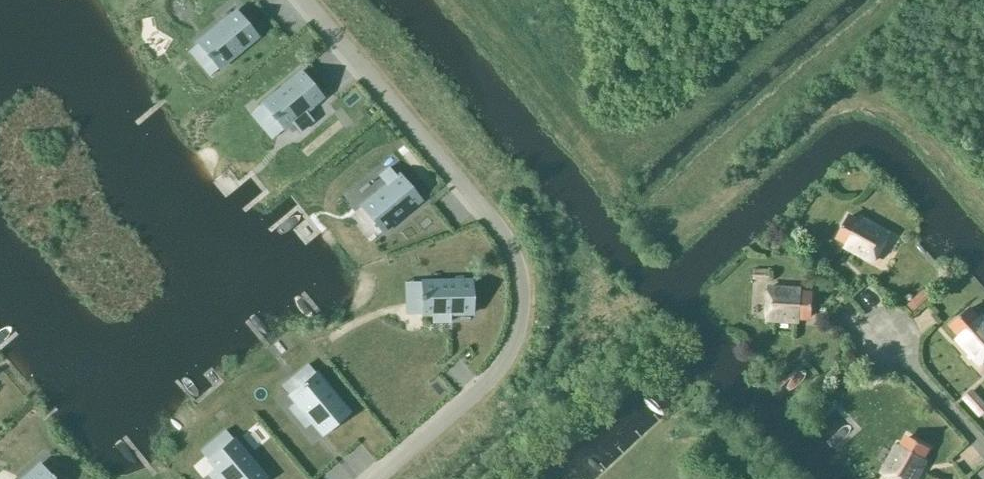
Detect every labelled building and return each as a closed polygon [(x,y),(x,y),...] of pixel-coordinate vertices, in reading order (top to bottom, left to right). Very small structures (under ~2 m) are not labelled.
[(236,11),(197,43),(218,68),(257,36),(236,11)] [(301,72),(263,104),(284,129),(292,123),(299,132),(312,121),(305,112),(322,97),(301,72)] [(387,185),(361,207),(382,232),(420,200),(399,175),(396,177),(389,168),(379,176),(387,185)] [(838,236),(856,246),(853,250),(874,261),(889,234),(861,219),(858,223),(848,217),(838,236)] [(753,267),(752,279),(770,279),(770,268),(753,267)] [(421,295),(420,295),(420,300),(421,300),(422,314),(432,314),(432,322),(450,322),(449,314),(472,313),(472,280),(421,281),(421,295)] [(812,295),(791,294),(791,289),(768,288),(766,319),(798,321),(799,316),(811,316),(812,295)] [(913,311),(930,296),(924,289),(906,304),(913,311)] [(967,341),(964,344),(981,364),(983,361),(983,320),(981,317),(977,320),(968,310),(952,324),(967,341)] [(349,412),(316,373),(305,382),(304,382),(300,385),(301,386),(290,395),(296,402),(289,408),(305,428),(312,422),(322,434),(349,412)] [(962,397),(974,410),(983,401),(983,400),(973,388),(962,397)] [(916,465),(927,447),(908,437),(902,447),(898,445),(882,473),(893,478),(914,478),(921,468),(916,465)] [(208,460),(215,469),(208,474),(212,478),(264,478),(266,477),(233,439),(208,460)] [(24,478),(53,478),(40,465),(24,478)]
